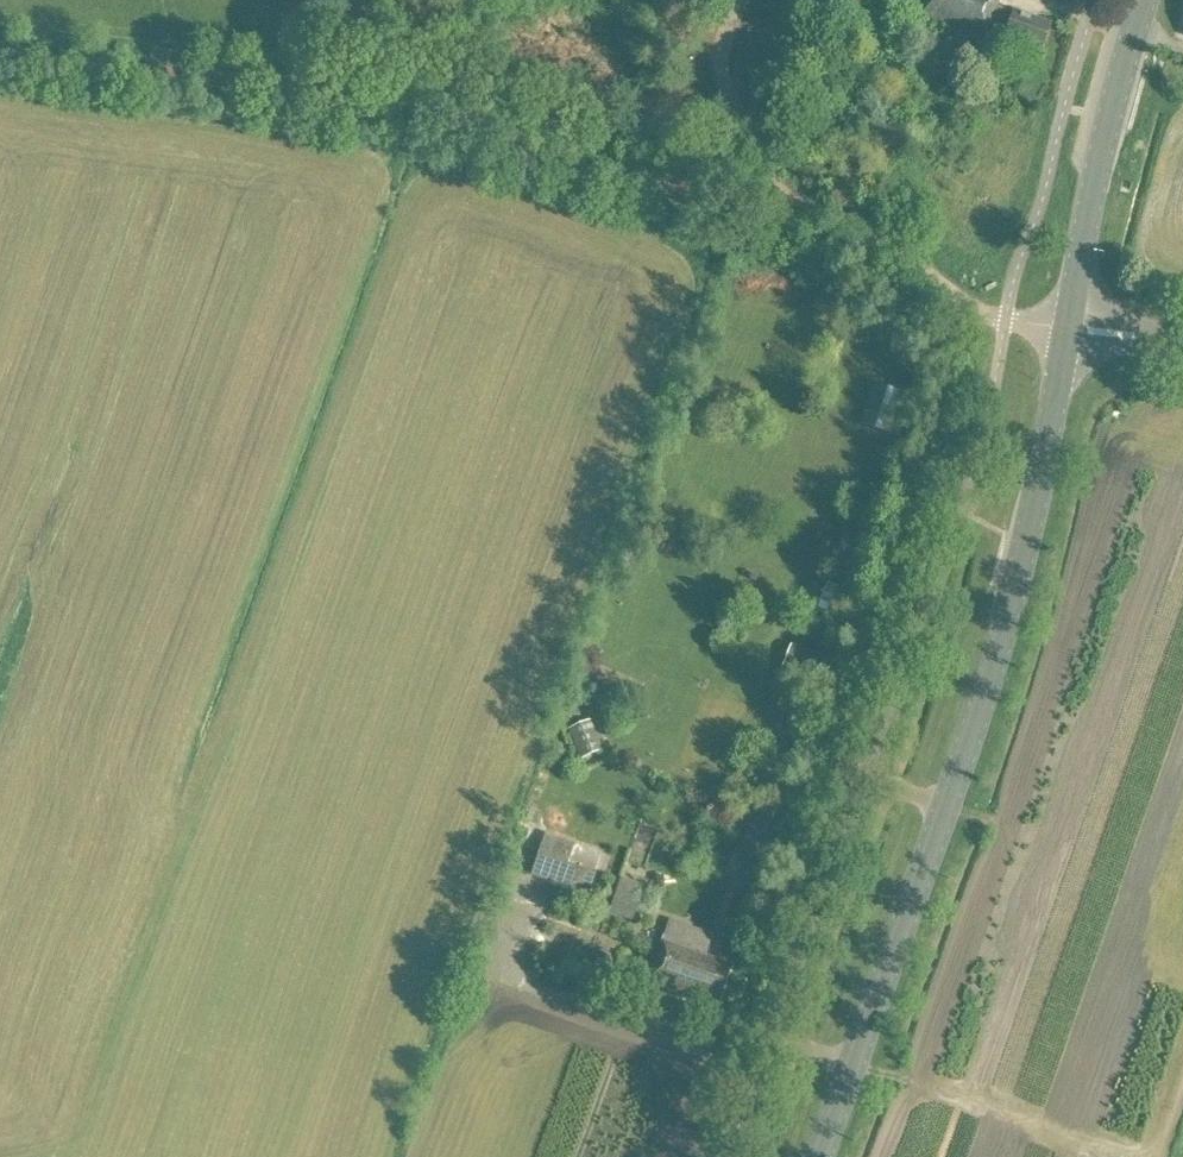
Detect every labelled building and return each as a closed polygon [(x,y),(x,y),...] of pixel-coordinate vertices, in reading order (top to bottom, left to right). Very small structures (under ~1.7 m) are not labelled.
[(1012,15),(996,10),(1000,0),(924,0),(916,24),(983,47),(989,29),(1006,35),(1003,43),(1015,47),(1018,46),(1039,53),(1049,26),(1013,14),(1012,15)] [(869,517),(850,509),(830,555),(849,563),(869,517)] [(834,581),(817,574),(800,614),(817,622),(834,581)] [(568,730),(581,760),(603,751),(590,721),(568,730)] [(769,868),(792,808),(763,797),(739,856),(769,868)] [(561,834),(567,816),(549,810),(544,828),(546,829),(561,834)] [(587,895),(594,875),(567,866),(573,845),(544,835),(531,876),(587,895)] [(611,915),(633,922),(643,888),(620,882),(611,915)] [(670,921),(664,937),(649,986),(690,1000),(691,995),(717,1004),(729,967),(705,959),(706,952),(707,952),(713,935),(670,921)] [(728,941),(719,938),(715,950),(724,953),(728,941)]
